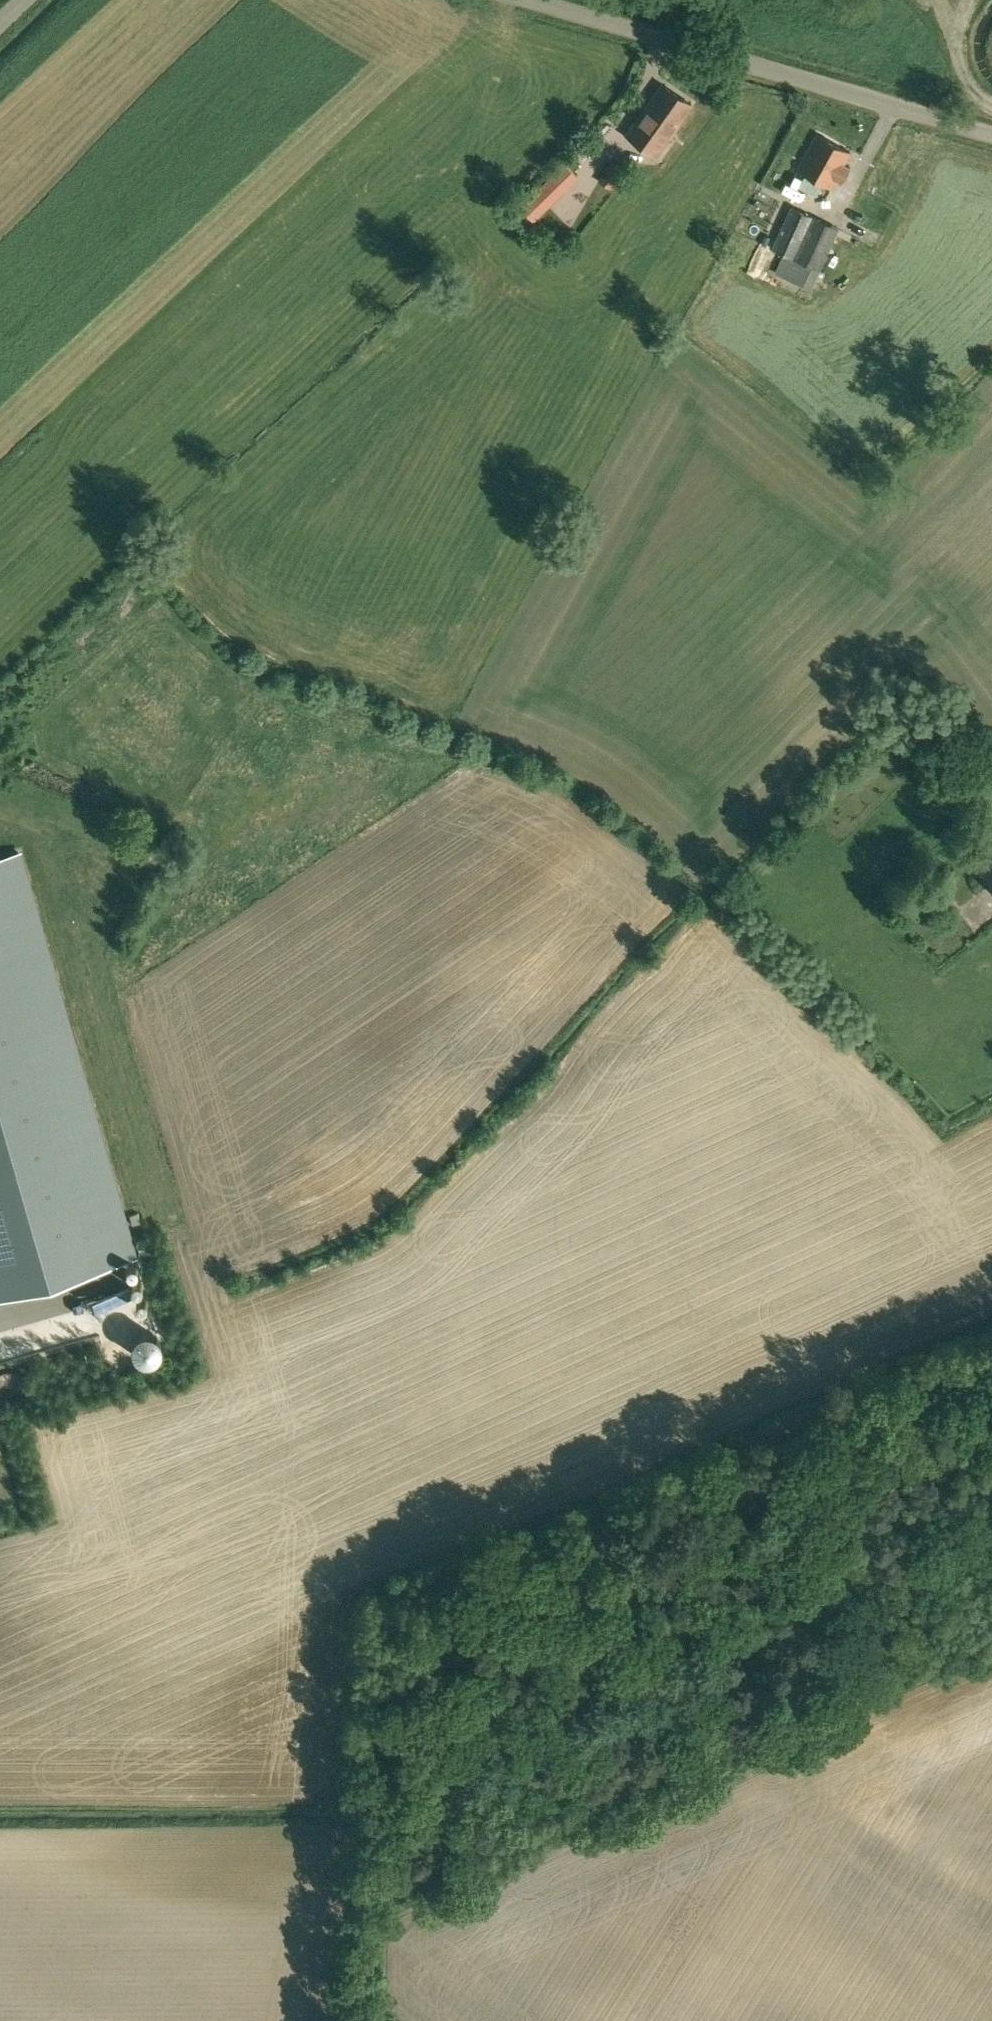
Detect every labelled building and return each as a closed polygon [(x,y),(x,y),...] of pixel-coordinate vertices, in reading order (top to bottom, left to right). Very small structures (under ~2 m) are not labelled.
[(655,154),(691,104),(662,83),(627,134),(655,154)] [(592,131),(579,145),(590,155),(603,141),(592,131)] [(843,164),(850,152),(818,134),(798,169),(830,187),(836,177),(842,181),(849,168),(843,164)] [(623,168),(610,160),(598,181),(611,189),(623,168)] [(578,176),(564,162),(534,192),(532,191),(518,206),(513,212),(527,226),(578,176)] [(840,228),(791,207),(771,248),(782,253),(773,273),(799,284),(796,291),(805,295),(808,289),(811,289),(820,270),(821,270),(840,228)] [(137,1260),(20,851),(0,857),(0,1299),(137,1260)] [(981,873),(991,887),(991,864),(981,873)] [(108,1332),(110,1344),(133,1338),(120,1281),(36,1300),(42,1327),(0,1337),(0,1356),(108,1332)] [(153,1335),(144,1348),(158,1359),(168,1345),(153,1335)]
